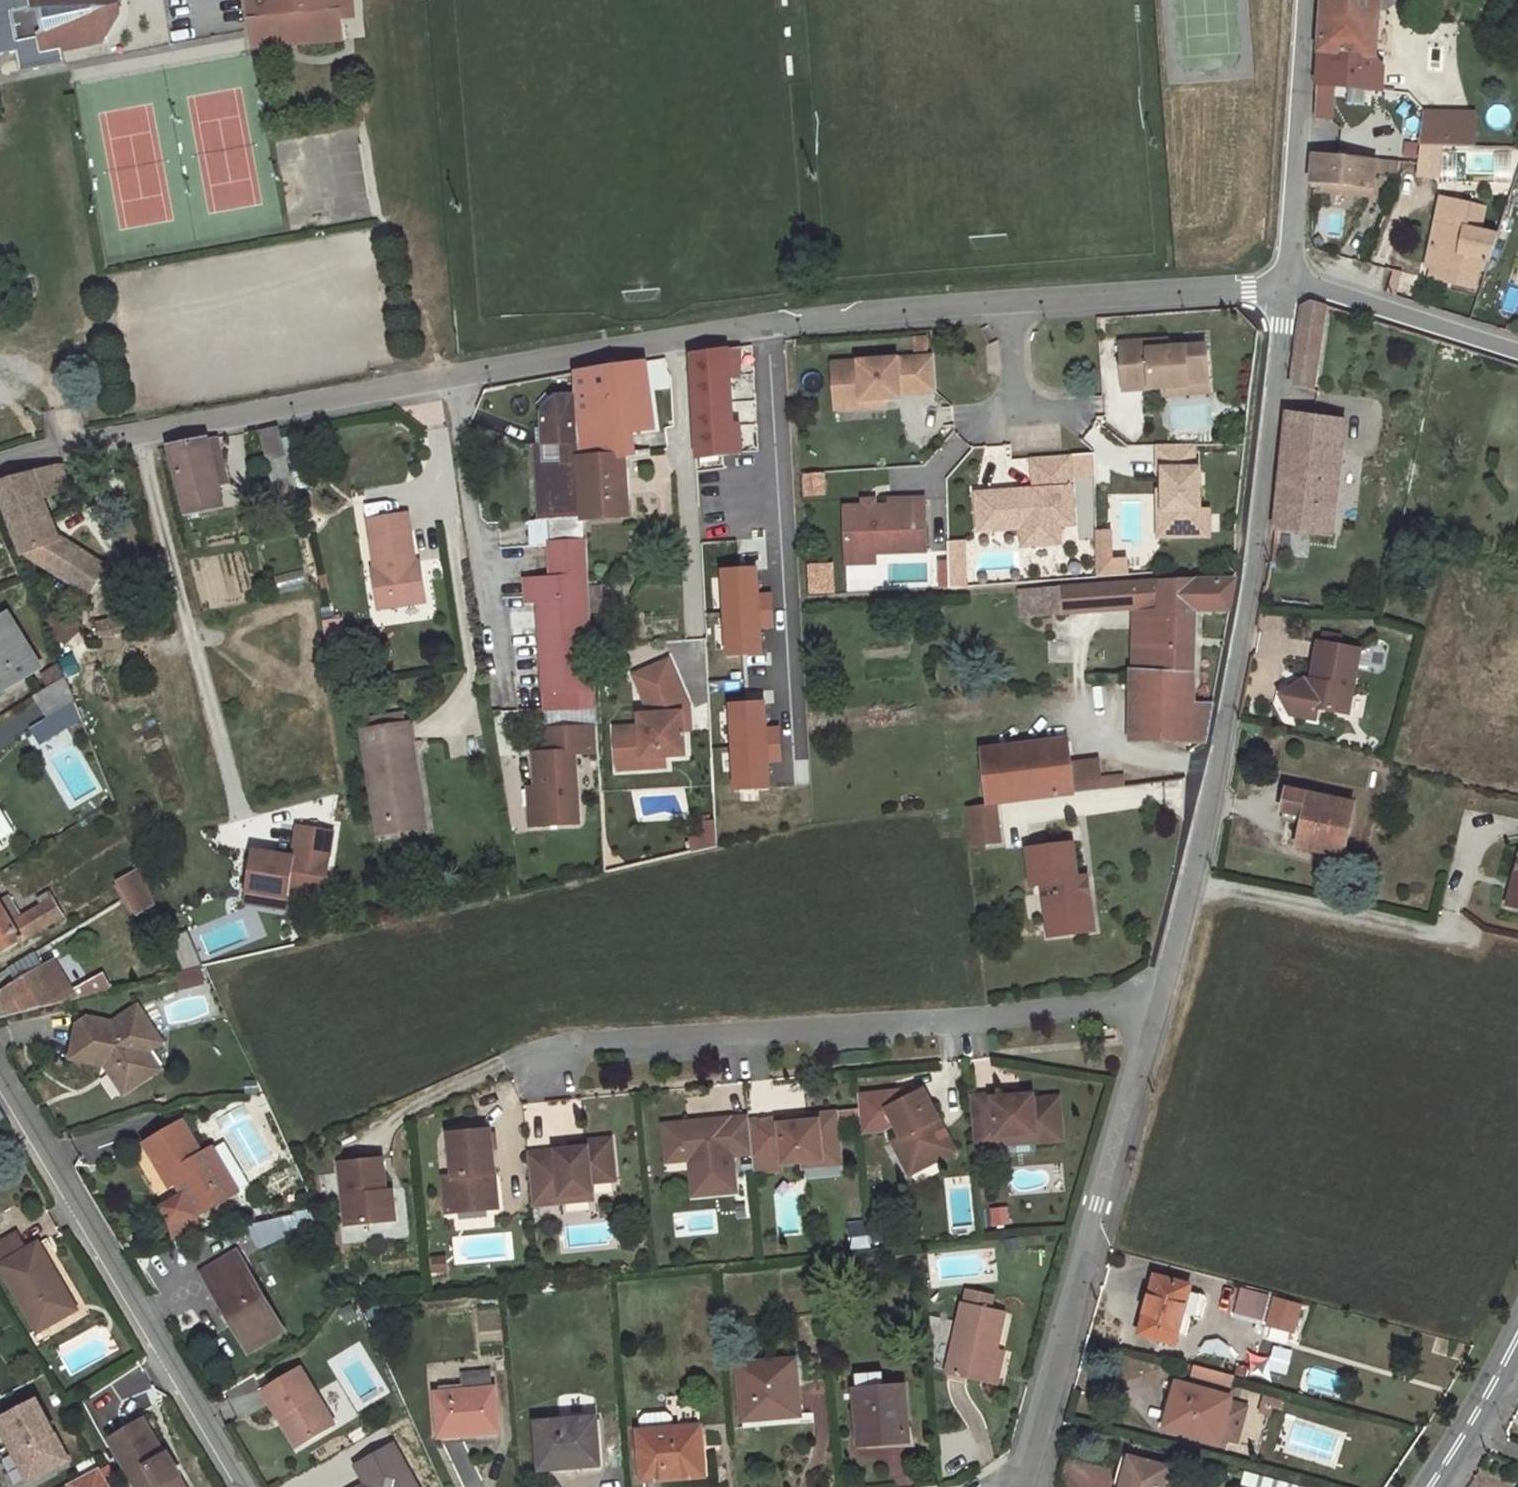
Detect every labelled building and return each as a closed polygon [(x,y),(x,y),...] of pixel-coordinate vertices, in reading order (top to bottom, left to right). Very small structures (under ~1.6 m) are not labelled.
[(17,53),(20,73),(65,63),(62,49),(104,40),(96,0),(0,0),(0,56),(17,53)] [(104,40),(119,16),(115,0),(96,0),(104,40)] [(252,49),(343,40),(341,20),(340,9),(329,10),(328,0),(247,0),(252,49)] [(339,0),(328,0),(329,10),(340,9),(339,0)] [(340,9),(341,20),(354,18),(352,0),(339,0),(340,9)] [(1318,84),(1332,86),(1372,90),(1379,0),(1324,0),(1318,84)] [(1379,28),(1376,51),(1387,52),(1390,30),(1379,28)] [(1332,86),(1318,84),(1315,119),(1330,119),(1332,86)] [(1447,145),(1447,113),(1426,113),(1422,145),(1442,145),(1447,145)] [(1474,146),(1474,114),(1447,113),(1447,145),(1474,146)] [(1442,145),(1422,145),(1417,175),(1439,177),(1442,145)] [(1373,189),(1375,165),(1381,166),(1380,169),(1398,170),(1399,161),(1312,153),(1310,182),(1373,189)] [(1486,272),(1498,234),(1477,229),(1482,206),(1442,197),(1427,267),(1436,269),(1433,278),(1475,288),(1478,271),(1486,272)] [(1402,273),(1394,270),(1387,294),(1395,296),(1402,273)] [(1311,301),(1302,306),(1300,322),(1322,325),(1325,305),(1311,301)] [(1322,325),(1300,322),(1291,385),(1313,389),(1322,325)] [(1168,340),(1120,344),(1123,391),(1166,388),(1188,386),(1188,383),(1209,382),(1206,346),(1168,348),(1168,340)] [(740,347),(692,355),(699,457),(740,452),(739,425),(732,426),(730,376),(739,376),(740,347)] [(934,357),(833,364),(835,399),(901,394),(936,391),(934,357)] [(645,362),(575,373),(577,396),(576,396),(578,415),(620,412),(623,434),(647,431),(654,430),(645,362)] [(1209,392),(1209,382),(1188,383),(1188,386),(1166,388),(1166,395),(1209,392)] [(901,394),(835,399),(836,409),(886,405),(886,401),(902,400),(901,394)] [(578,415),(576,396),(556,397),(542,413),(544,444),(580,442),(578,415)] [(1106,424),(1125,422),(1121,398),(1103,401),(1106,424)] [(580,442),(581,462),(627,456),(650,453),(647,431),(623,434),(620,412),(578,415),(580,442)] [(1346,420),(1288,413),(1275,529),(1332,536),(1346,420)] [(297,494),(278,427),(260,430),(277,499),(297,494)] [(218,438),(206,440),(217,486),(230,484),(218,438)] [(206,440),(170,447),(187,516),(223,507),(217,486),(206,440)] [(580,442),(544,444),(544,445),(549,518),(550,546),(586,550),(584,519),(581,462),(580,442)] [(544,445),(535,445),(539,519),(549,518),(544,445)] [(1194,445),(1158,445),(1158,470),(1163,470),(1163,511),(1170,511),(1170,537),(1209,536),(1209,510),(1200,510),(1199,468),(1194,468),(1194,445)] [(1090,454),(1073,455),(1074,473),(1092,472),(1090,454)] [(1032,458),(1034,489),(976,494),(979,531),(1022,528),(1023,538),(1060,535),(1059,525),(1074,523),(1069,455),(1032,458)] [(627,456),(581,462),(584,519),(630,516),(627,456)] [(61,466),(0,483),(0,489),(24,553),(38,548),(45,567),(67,580),(75,567),(93,560),(57,537),(42,499),(37,486),(65,476),(61,466)] [(821,475),(805,476),(806,491),(822,490),(821,475)] [(65,476),(37,486),(42,499),(69,489),(65,476)] [(864,507),(844,508),(845,554),(876,553),(927,551),(925,499),(889,500),(889,506),(875,507),(864,507)] [(1163,511),(1158,511),(1159,537),(1170,537),(1170,511),(1163,511)] [(407,514),(367,521),(376,577),(372,578),(376,599),(391,597),(393,606),(425,601),(420,571),(416,571),(407,514)] [(539,519),(532,519),(534,545),(550,546),(549,518),(539,519)] [(1111,561),(1110,531),(1095,532),(1096,562),(1111,561)] [(1060,535),(1023,538),(1023,546),(1060,543),(1060,535)] [(552,577),(524,578),(527,604),(538,603),(544,709),(595,707),(586,550),(550,546),(552,577)] [(876,553),(845,554),(845,564),(876,563),(876,553)] [(102,566),(93,560),(75,567),(67,580),(86,592),(102,566)] [(1096,562),(1097,577),(1127,575),(1126,560),(1111,561),(1096,562)] [(763,648),(761,623),(774,622),(772,590),(759,590),(758,564),(724,566),(729,650),(763,648)] [(277,594),(306,586),(301,570),(273,578),(277,594)] [(950,591),(949,571),(939,572),(940,592),(950,591)] [(1229,609),(1234,581),(1161,581),(1037,590),(1039,615),(1064,613),(1064,607),(1134,602),(1132,674),(1191,672),(1195,609),(1229,609)] [(1039,615),(1037,590),(1020,591),(1022,617),(1039,615)] [(391,597),(376,599),(377,608),(393,606),(391,597)] [(83,628),(62,604),(45,621),(65,646),(83,628)] [(0,619),(0,688),(2,692),(41,668),(8,614),(0,619)] [(126,632),(122,617),(96,623),(99,638),(126,632)] [(346,630),(328,632),(332,660),(349,657),(346,630)] [(1339,640),(1322,637),(1321,644),(1338,647),(1339,640)] [(1321,644),(1318,643),(1311,681),(1304,680),(1303,688),(1295,687),(1280,697),(1290,716),(1316,722),(1319,710),(1348,716),(1360,651),(1338,647),(1321,644)] [(689,710),(668,661),(634,675),(648,708),(653,709),(653,716),(639,716),(640,728),(615,730),(618,771),(644,769),(643,759),(665,757),(685,756),(683,731),(682,714),(689,710)] [(58,666),(40,676),(47,688),(66,676),(58,666)] [(1191,672),(1132,674),(1130,743),(1208,740),(1214,706),(1190,705),(1191,672)] [(66,676),(47,688),(32,697),(48,721),(76,703),(66,676)] [(76,703),(48,721),(30,732),(39,747),(83,720),(76,703)] [(691,730),(689,710),(682,714),(683,731),(691,730)] [(771,796),(769,770),(782,770),(780,737),(768,737),(766,711),(732,713),(737,798),(771,796)] [(403,713),(368,718),(370,730),(405,725),(403,713)] [(370,730),(362,731),(376,821),(416,815),(408,761),(414,761),(408,724),(405,725),(370,730)] [(599,785),(596,727),(546,730),(547,753),(534,754),(536,789),(541,789),(544,825),(579,823),(577,787),(599,785)] [(1071,763),(1068,738),(980,749),(987,804),(995,803),(1103,790),(1101,778),(1099,760),(1071,763)] [(665,757),(643,759),(644,769),(665,768),(665,757)] [(414,761),(408,761),(416,815),(422,814),(414,761)] [(1124,775),(1101,778),(1103,790),(1125,787),(1124,775)] [(536,789),(528,789),(530,826),(544,825),(541,789),(536,789)] [(1354,804),(1288,790),(1283,812),(1305,816),(1299,847),(1343,857),(1354,804)] [(968,806),(970,827),(998,823),(995,803),(987,804),(968,806)] [(18,838),(0,809),(0,849),(18,838)] [(416,815),(376,821),(378,834),(424,826),(422,814),(416,815)] [(689,849),(717,847),(716,821),(687,823),(689,849)] [(1000,841),(998,823),(970,827),(973,844),(1000,841)] [(288,892),(323,896),(333,832),(298,827),(293,857),(253,851),(247,891),(287,898),(288,892)] [(1076,878),(1072,844),(1026,850),(1031,885),(1042,884),(1049,936),(1073,933),(1071,918),(1091,915),(1086,877),(1076,878)] [(147,884),(141,867),(117,882),(126,897),(147,884)] [(147,884),(126,897),(137,916),(156,904),(147,884)] [(1512,890),(1508,905),(1517,907),(1517,892),(1512,890)] [(287,898),(247,891),(245,902),(286,909),(287,898)] [(61,917),(47,893),(38,899),(42,906),(22,918),(9,897),(0,903),(0,954),(61,917)] [(1093,930),(1091,915),(1071,918),(1073,933),(1093,930)] [(34,952),(8,968),(17,982),(43,966),(34,952)] [(73,990),(53,960),(43,966),(17,982),(10,991),(0,996),(0,1012),(3,1018),(113,990),(104,973),(73,990)] [(202,969),(177,975),(181,990),(205,983),(202,969)] [(139,1005),(114,1022),(87,1017),(77,1025),(71,1058),(105,1065),(124,1093),(160,1069),(148,1051),(163,1042),(139,1005)] [(886,1109),(915,1094),(913,1090),(857,1095),(861,1132),(896,1128),(886,1109)] [(915,1094),(886,1109),(896,1128),(901,1137),(892,1141),(906,1167),(934,1153),(937,1159),(954,1150),(923,1090),(915,1094)] [(993,1096),(969,1098),(974,1148),(996,1146),(995,1137),(1033,1134),(1034,1142),(1062,1140),(1058,1098),(1033,1100),(1032,1095),(993,1099),(993,1096)] [(823,1156),(841,1154),(837,1113),(817,1115),(818,1121),(781,1125),(781,1119),(749,1122),(752,1154),(752,1157),(760,1156),(783,1154),(784,1164),(823,1160),(823,1156)] [(733,1156),(752,1154),(749,1122),(748,1117),(718,1120),(718,1124),(710,1124),(710,1120),(664,1125),(667,1153),(685,1151),(695,1160),(695,1165),(690,1165),(693,1196),(736,1192),(733,1156)] [(197,1216),(238,1191),(213,1149),(202,1155),(183,1122),(146,1143),(166,1178),(175,1173),(180,1181),(174,1185),(182,1198),(163,1210),(170,1222),(172,1230),(198,1224),(197,1216)] [(495,1173),(490,1130),(449,1134),(454,1176),(444,1177),(448,1213),(493,1209),(490,1174),(495,1173)] [(1033,1134),(995,1137),(996,1146),(1034,1142),(1033,1134)] [(571,1150),(527,1155),(532,1207),(562,1203),(561,1197),(592,1194),(590,1184),(615,1181),(611,1140),(585,1143),(585,1149),(571,1150)] [(685,1151),(667,1153),(668,1162),(685,1160),(685,1151)] [(934,1153),(906,1167),(909,1174),(937,1159),(934,1153)] [(783,1154),(760,1156),(762,1172),(785,1170),(784,1164),(783,1154)] [(841,1154),(823,1156),(823,1160),(824,1166),(842,1164),(841,1154)] [(760,1156),(752,1157),(753,1173),(762,1172),(760,1156)] [(386,1190),(382,1158),(340,1162),(346,1225),(389,1220),(386,1190)] [(175,1173),(166,1178),(171,1187),(174,1185),(180,1181),(175,1173)] [(498,1208),(495,1173),(490,1174),(493,1209),(498,1208)] [(395,1220),(392,1190),(386,1190),(389,1220),(395,1220)] [(592,1194),(561,1197),(562,1203),(592,1200),(592,1194)] [(1009,1206),(987,1207),(988,1225),(1010,1224),(1009,1206)] [(316,1209),(248,1224),(260,1250),(322,1221),(316,1209)] [(868,1220),(847,1221),(849,1249),(870,1248),(868,1220)] [(198,1224),(172,1230),(174,1240),(201,1234),(198,1224)] [(0,1244),(0,1267),(1,1266),(39,1331),(71,1313),(53,1282),(58,1279),(38,1245),(27,1252),(17,1235),(0,1244)] [(1020,1238),(1006,1240),(1006,1250),(1021,1248),(1020,1238)] [(238,1251),(202,1273),(249,1352),(284,1332),(247,1270),(249,1269),(238,1251)] [(445,1257),(433,1258),(434,1272),(446,1271),(445,1257)] [(1190,1286),(1155,1277),(1140,1334),(1175,1344),(1182,1315),(1189,1291),(1190,1286)] [(76,1310),(58,1279),(53,1282),(71,1313),(76,1310)] [(1269,1296),(1242,1289),(1236,1312),(1263,1319),(1269,1296)] [(989,1296),(965,1291),(962,1303),(986,1309),(989,1296)] [(1202,1321),(1207,1303),(1206,1299),(1203,1295),(1189,1291),(1182,1315),(1202,1321)] [(1300,1306),(1276,1299),(1269,1326),(1293,1332),(1300,1306)] [(986,1309),(962,1303),(947,1374),(990,1383),(997,1350),(1005,1313),(986,1309)] [(1004,1351),(997,1350),(990,1383),(997,1385),(1004,1351)] [(795,1360),(738,1365),(743,1420),(763,1419),(762,1413),(799,1410),(795,1360)] [(1232,1375),(1195,1365),(1191,1379),(1228,1390),(1232,1375)] [(334,1424),(300,1367),(262,1390),(278,1417),(284,1414),(302,1444),(334,1424)] [(489,1389),(488,1372),(461,1374),(462,1385),(463,1391),(489,1389)] [(881,1373),(857,1375),(858,1391),(883,1389),(881,1373)] [(1231,1398),(1177,1383),(1164,1426),(1219,1442),(1220,1439),(1234,1443),(1245,1404),(1230,1400),(1231,1398)] [(462,1385),(439,1387),(440,1393),(463,1391),(462,1385)] [(440,1393),(436,1394),(440,1436),(497,1431),(493,1388),(489,1389),(463,1391),(440,1393)] [(858,1391),(857,1391),(861,1443),(907,1440),(903,1388),(883,1389),(858,1391)] [(1285,1400),(1265,1394),(1260,1412),(1270,1416),(1272,1407),(1282,1410),(1285,1400)] [(36,1401),(0,1420),(13,1445),(16,1443),(20,1450),(17,1452),(13,1453),(28,1482),(68,1461),(36,1401)] [(699,1406),(678,1407),(680,1428),(701,1426),(699,1406)] [(672,1418),(667,1412),(645,1413),(640,1420),(641,1431),(638,1431),(642,1481),(704,1476),(701,1426),(680,1428),(673,1429),(672,1418)] [(302,1444),(284,1414),(278,1417),(296,1447),(302,1444)] [(109,1437),(139,1486),(158,1486),(160,1486),(185,1486),(178,1475),(180,1474),(166,1451),(163,1453),(141,1418),(109,1437)] [(595,1418),(537,1423),(541,1469),(599,1465),(595,1418)] [(395,1445),(353,1466),(363,1485),(360,1486),(416,1486),(395,1445)] [(1130,1458),(1122,1486),(1164,1486),(1169,1468),(1130,1458)] [(99,1468),(68,1484),(70,1486),(110,1486),(99,1468)] [(1241,1470),(1236,1486),(1267,1486),(1270,1478),(1241,1470)]
